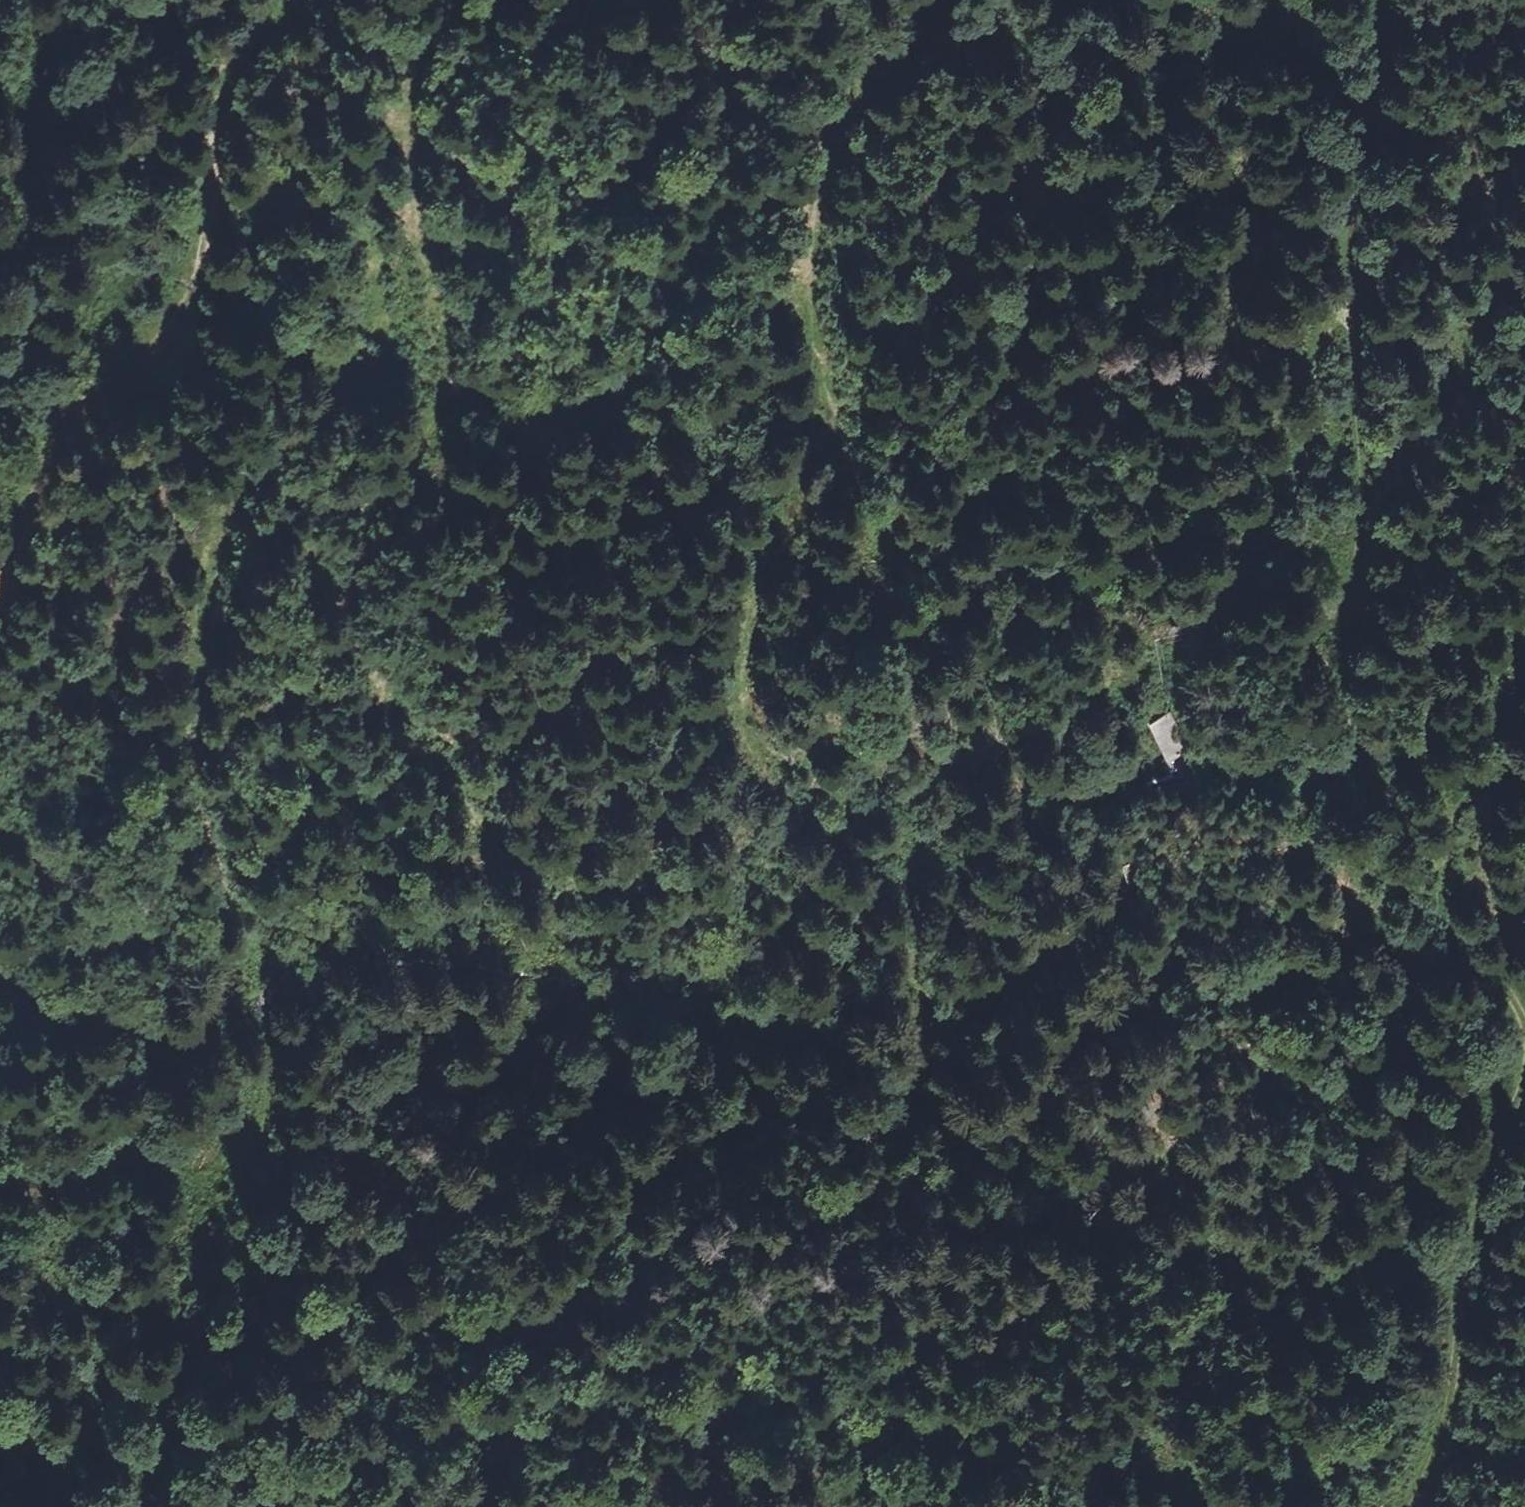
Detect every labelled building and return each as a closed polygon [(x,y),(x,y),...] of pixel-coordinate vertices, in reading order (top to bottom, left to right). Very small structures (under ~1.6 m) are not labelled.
[(1174,719),(1152,727),(1168,769),(1189,762),(1174,719)]
